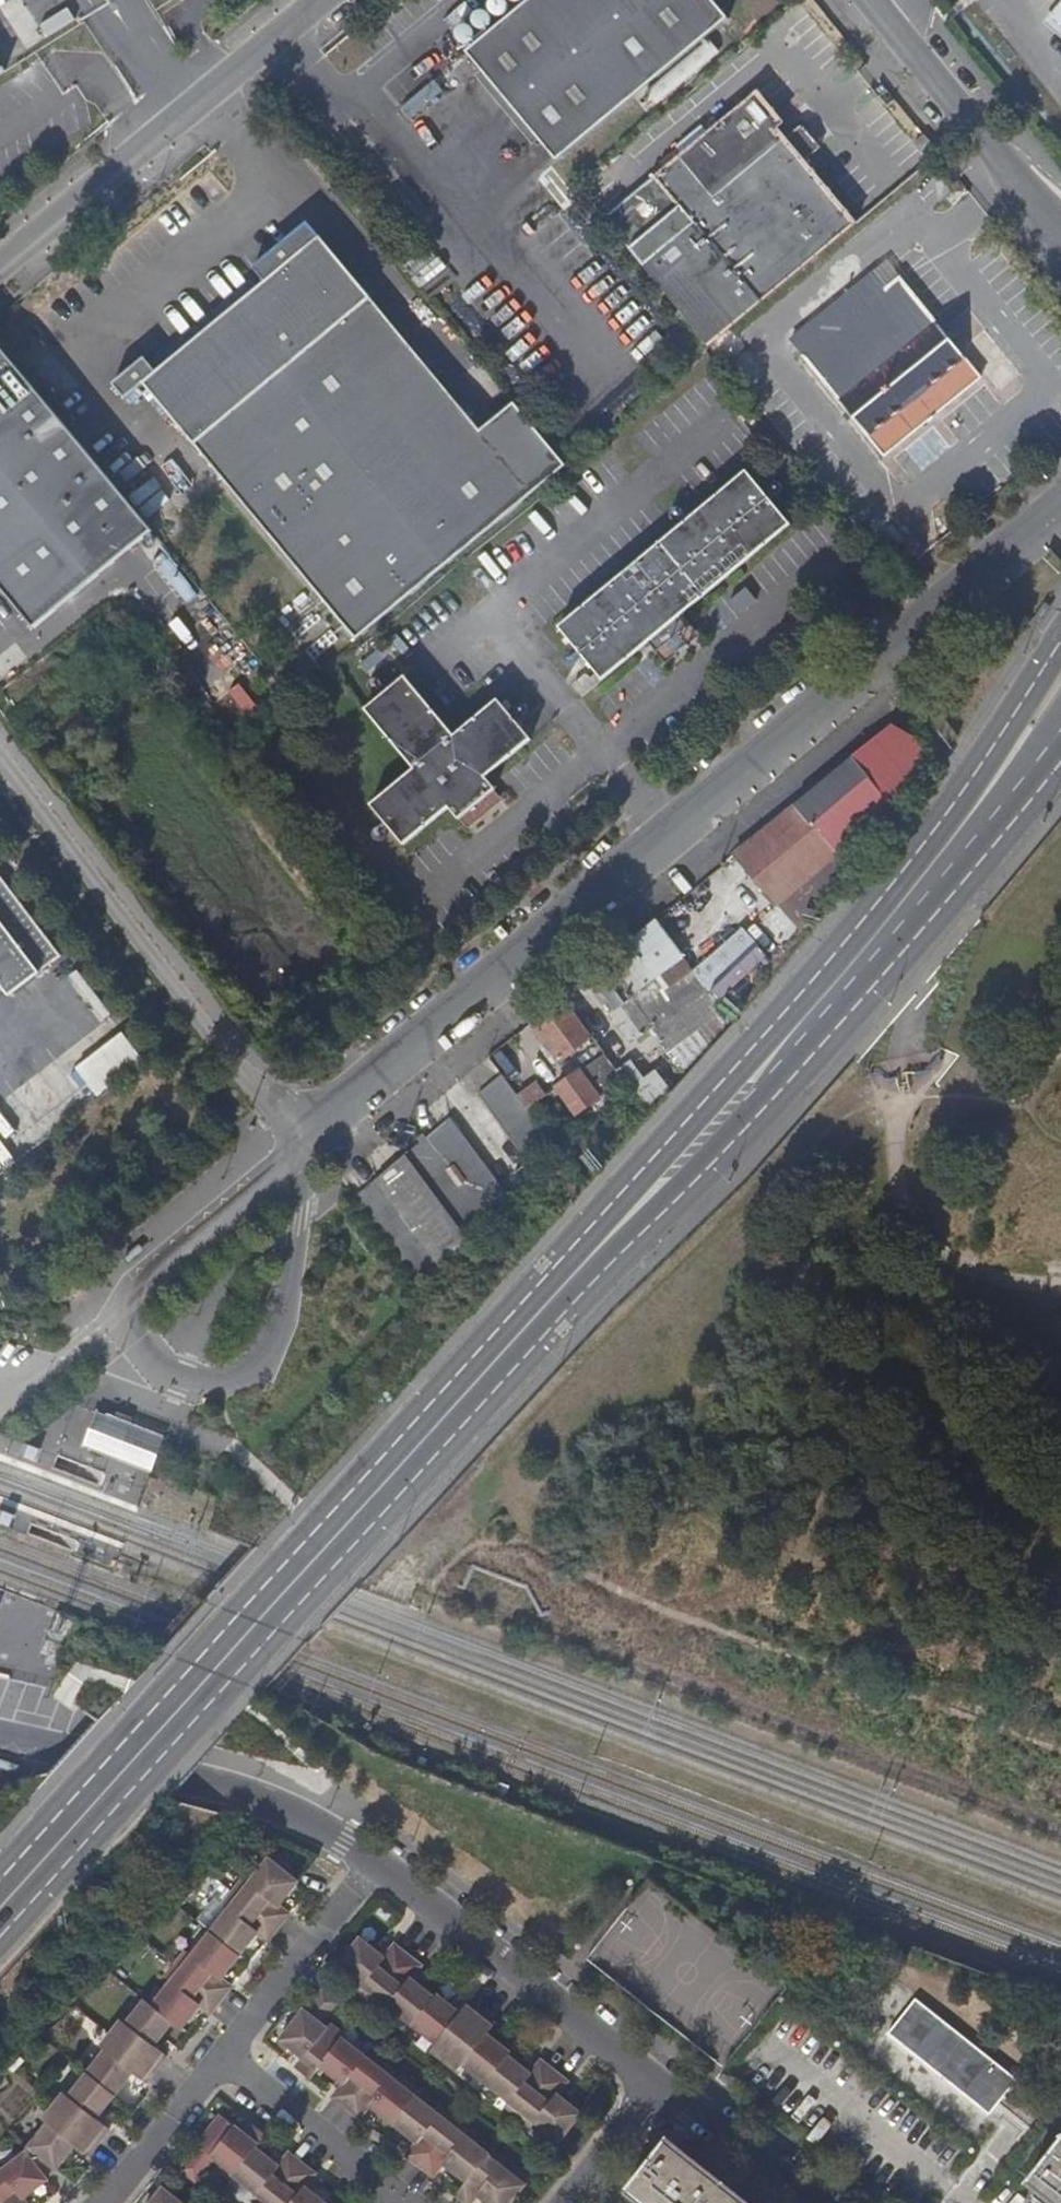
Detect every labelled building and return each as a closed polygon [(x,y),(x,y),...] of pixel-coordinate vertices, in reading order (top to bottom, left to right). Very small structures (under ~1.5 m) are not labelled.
[(462,53),(551,163),(724,22),(707,0),(527,0),(462,53)] [(649,180),(755,307),(850,229),(770,132),(776,127),(750,97),(649,180)] [(294,255),(312,240),(300,226),(282,241),(294,255)] [(561,466),(510,405),(476,434),(312,240),(294,255),(282,241),(246,271),(258,286),(150,378),(137,363),(105,390),(117,406),(136,390),(349,641),(561,466)] [(900,281),(800,358),(882,460),(978,380),(900,281)] [(41,626),(154,532),(0,348),(0,576),(41,626)] [(663,635),(697,607),(689,596),(796,507),(753,456),(564,611),(608,663),(654,625),(663,635)] [(156,479),(133,491),(145,514),(168,502),(156,479)] [(1049,605),(1044,602),(1035,615),(1040,618),(1049,605)] [(704,617),(697,607),(663,635),(672,645),(704,617)] [(414,661),(372,695),(422,754),(379,791),(412,829),(458,790),(470,803),(505,773),(494,761),(540,723),(507,681),(462,721),(414,661)] [(902,748),(910,742),(894,720),(792,805),(808,825),(902,748)] [(914,747),(910,742),(902,748),(906,753),(914,747)] [(915,760),(920,755),(917,750),(911,755),(915,760)] [(808,825),(792,805),(732,855),(774,905),(834,855),(808,825)] [(10,994),(62,955),(0,874),(0,981),(10,994)] [(681,958),(653,920),(588,974),(598,988),(606,999),(613,1008),(670,967),(681,958)] [(718,1001),(767,956),(741,927),(692,973),(718,1001)] [(670,967),(680,980),(691,972),(681,958),(670,967)] [(667,1051),(720,1012),(691,972),(680,980),(638,1011),(667,1051)] [(606,999),(598,988),(591,992),(599,1004),(606,999)] [(588,1037),(567,1007),(533,1031),(555,1061),(588,1037)] [(124,1033),(79,1068),(100,1095),(145,1060),(124,1033)] [(510,1043),(493,1052),(500,1067),(518,1058),(510,1043)] [(587,1063),(599,1093),(618,1085),(606,1055),(587,1063)] [(615,1072),(632,1096),(647,1085),(631,1062),(615,1072)] [(551,1089),(570,1116),(596,1097),(576,1071),(551,1089)] [(523,1164),(548,1144),(524,1111),(513,1096),(499,1077),(475,1097),(523,1164)] [(513,1096),(524,1111),(544,1096),(533,1082),(513,1096)] [(479,1214),(504,1196),(449,1118),(400,1157),(455,1235),(481,1217),(479,1214)] [(349,1199),(413,1287),(436,1270),(371,1181),(349,1199)] [(132,1425),(98,1412),(85,1447),(119,1460),(136,1466),(152,1472),(158,1455),(165,1438),(154,1434),(143,1429),(132,1425)] [(265,1859),(207,1934),(238,1959),(256,1936),(267,1944),(290,1915),(281,1908),(299,1885),(265,1859)] [(207,1934),(147,2009),(170,2029),(178,2034),(197,2009),(206,2016),(230,1986),(223,1980),(238,1959),(207,1934)] [(747,1965),(754,1956),(739,1945),(732,1953),(747,1965)] [(374,1946),(352,1974),(376,1993),(372,1998),(385,2008),(421,1963),(408,1952),(395,1969),(389,1964),(392,1960),(374,1946)] [(421,1963),(385,2008),(398,2019),(402,2014),(426,2033),(447,2005),(428,1989),(425,1993),(421,1990),(434,1973),(421,1963)] [(341,1994),(323,2016),(337,2028),(355,2006),(341,1994)] [(447,2005),(426,2033),(449,2052),(444,2058),(457,2069),(496,2020),(482,2010),(471,2024),(465,2019),(468,2015),(450,2002),(447,2005)] [(141,2003),(122,2025),(152,2050),(170,2029),(147,2009),(141,2003)] [(321,2014),(298,2041),(321,2060),(313,2070),(326,2081),(337,2068),(357,2044),(360,2041),(346,2030),(344,2033),(337,2028),(323,2016),(321,2014)] [(509,2031),(496,2020),(457,2069),(470,2079),(475,2073),(498,2091),(521,2063),(524,2060),(507,2046),(503,2051),(497,2046),(509,2031)] [(105,2055),(89,2075),(120,2099),(131,2083),(141,2090),(165,2061),(152,2050),(122,2025),(100,2050),(105,2055)] [(357,2044),(337,2068),(353,2082),(356,2078),(362,2083),(348,2100),(362,2110),(396,2069),(383,2058),(379,2062),(357,2044)] [(521,2063),(498,2091),(522,2110),(518,2115),(531,2125),(568,2079),(555,2068),(541,2084),(535,2079),(538,2076),(521,2063)] [(396,2069),(362,2110),(375,2121),(388,2105),(394,2110),(391,2114),(408,2127),(429,2103),(405,2084),(409,2079),(396,2069)] [(89,2075),(70,2099),(100,2123),(120,2099),(89,2075)] [(568,2079),(531,2125),(544,2136),(548,2131),(572,2150),(594,2123),(578,2108),(575,2111),(569,2106),(582,2090),(568,2079)] [(47,2127),(29,2151),(58,2174),(77,2150),(88,2159),(110,2131),(100,2123),(70,2099),(64,2095),(42,2123),(47,2127)] [(452,2122),(429,2103),(408,2127),(426,2141),(429,2137),(435,2142),(421,2159),(434,2170),(469,2129),(456,2118),(452,2122)] [(253,2144),(230,2125),(208,2153),(210,2155),(224,2167),(231,2172),(227,2176),(242,2188),(245,2185),(265,2158),(275,2145),(261,2134),(253,2144)] [(482,2139),(469,2129),(434,2170),(448,2181),(461,2164),(467,2169),(464,2173),(481,2186),(501,2162),(478,2144),(482,2139)] [(1025,2176),(1059,2202),(1060,2202),(1060,2132),(1025,2176)] [(2,2202),(24,2202),(11,2186),(18,2181),(21,2185),(38,2172),(17,2144),(0,2157),(0,2200),(2,2202)] [(646,2202),(741,2202),(678,2152),(641,2199),(646,2202)] [(210,2155),(192,2178),(206,2190),(224,2167),(210,2155)] [(245,2185),(268,2202),(267,2202),(289,2202),(311,2174),(298,2163),(284,2180),(278,2175),(281,2171),(265,2158),(245,2185)] [(474,2202),(495,2202),(497,2200),(500,2202),(530,2202),(537,2194),(513,2175),(518,2169),(504,2158),(501,2162),(481,2186),(470,2199),(474,2202)] [(311,2174),(289,2202),(313,2202),(311,2201),(324,2184),(311,2174)]
